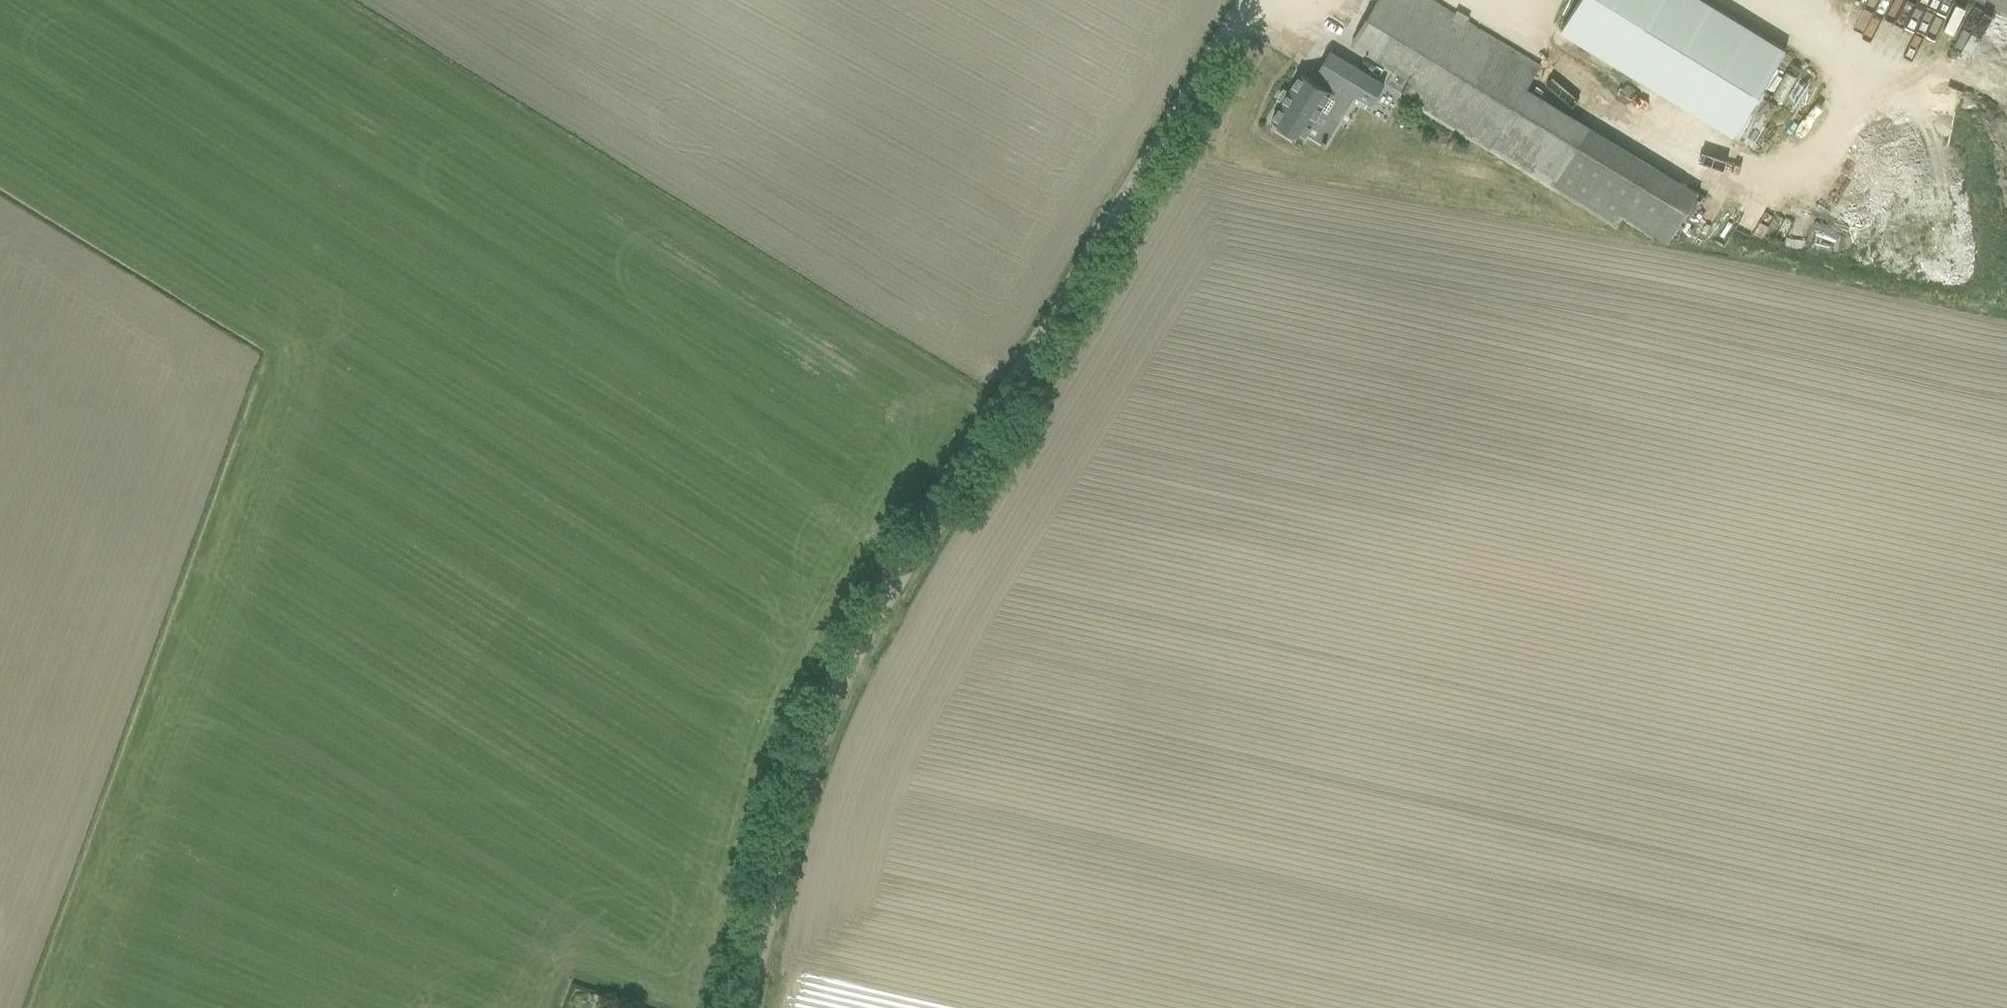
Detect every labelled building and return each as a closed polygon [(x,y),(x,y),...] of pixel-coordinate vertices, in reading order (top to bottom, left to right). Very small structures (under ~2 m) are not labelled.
[(1523,86),(1537,63),(1432,0),(1378,0),(1352,44),(1410,79),(1400,94),(1487,146),(1486,147),(1614,224),(1620,215),(1668,244),(1699,192),(1523,86)] [(1561,29),(1734,134),(1786,48),(1707,0),(1578,0),(1561,29)] [(1942,54),(1948,27),(1936,24),(1929,51),(1942,54)] [(1942,54),(1964,61),(1971,42),(1960,38),(1949,35),(1942,54)] [(1384,83),(1330,50),(1312,79),(1300,72),(1272,119),(1279,124),(1277,129),(1292,138),(1295,133),(1306,140),(1322,115),(1327,117),(1345,87),(1371,104),(1384,83)]
